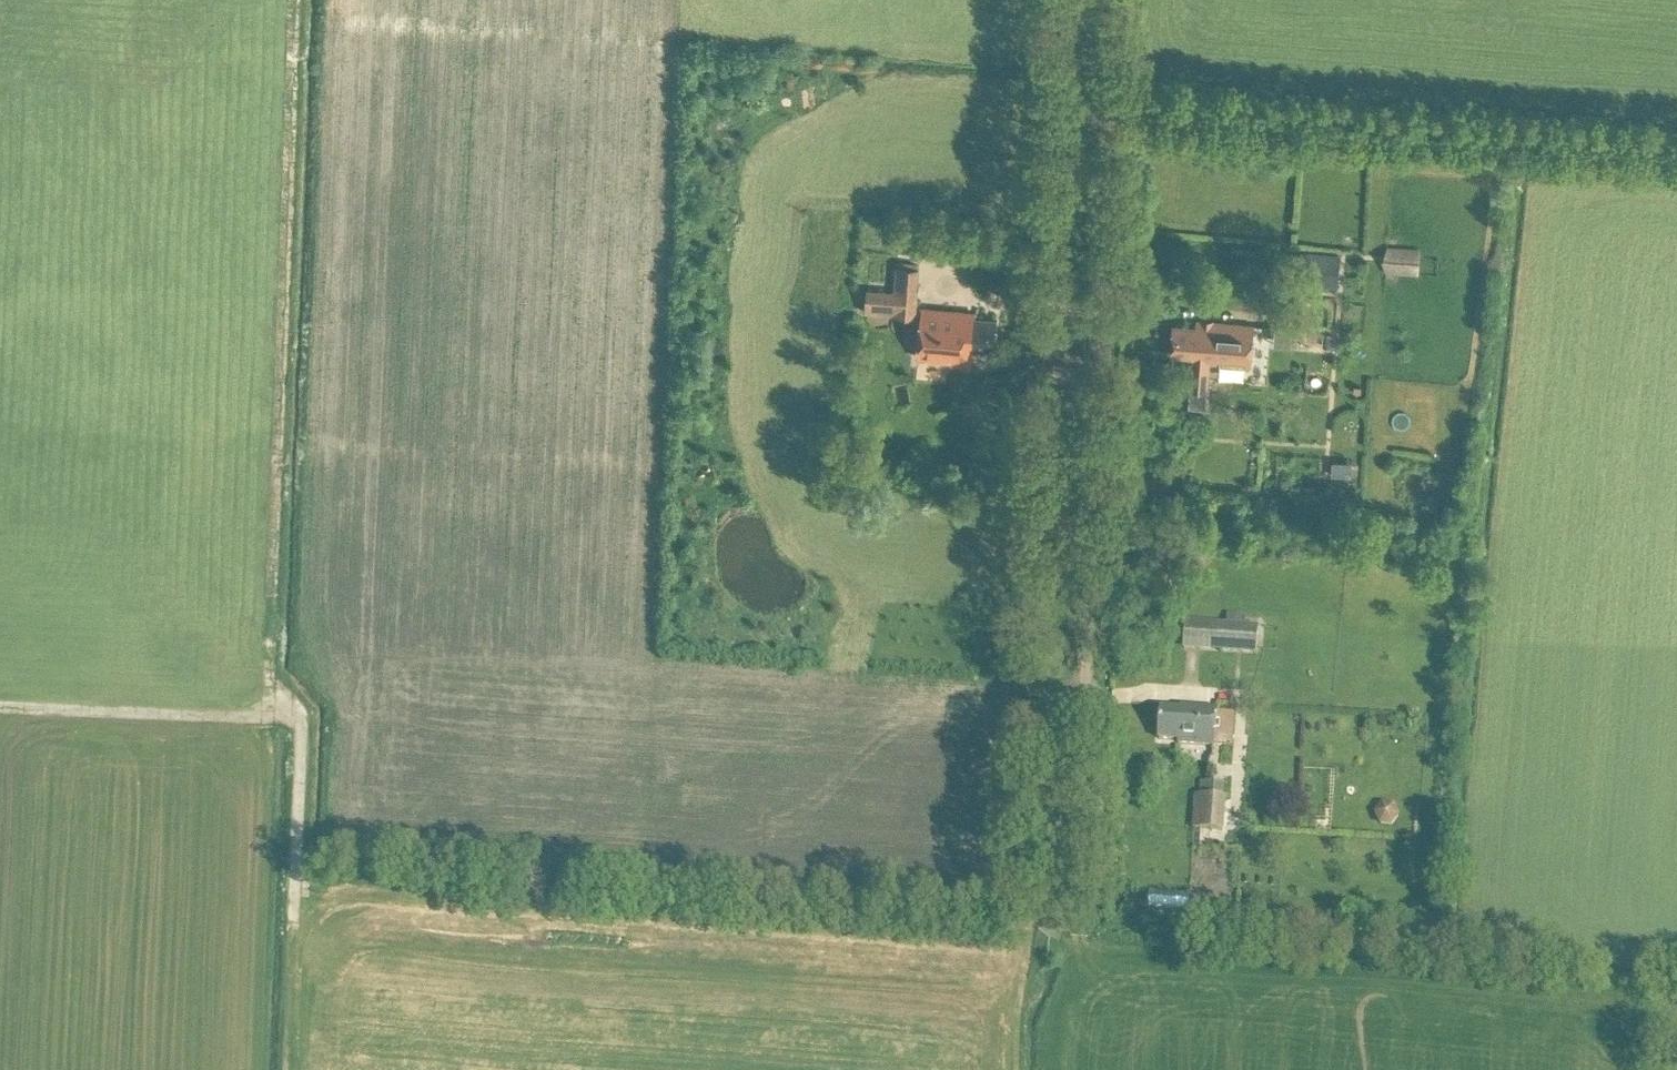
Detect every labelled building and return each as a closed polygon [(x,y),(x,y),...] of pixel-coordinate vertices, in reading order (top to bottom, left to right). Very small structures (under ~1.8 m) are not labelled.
[(1388,245),(1386,272),(1419,275),(1421,248),(1388,245)] [(1338,285),(1340,253),(1301,250),(1299,281),(1338,285)] [(867,314),(917,317),(920,268),(918,268),(918,263),(898,261),(898,267),(896,267),(894,291),(868,290),(867,314)] [(976,317),(976,312),(927,308),(923,348),(953,351),(953,349),(960,349),(960,351),(972,352),(973,347),(995,348),(998,319),(976,317)] [(1210,389),(1211,362),(1243,364),(1245,326),(1246,324),(1212,321),(1211,323),(1204,323),(1204,320),(1197,320),(1196,326),(1174,324),(1172,354),(1194,355),(1193,360),(1195,360),(1194,374),(1193,373),(1191,388),(1210,389)] [(1270,351),(1303,353),(1304,332),(1272,330),(1270,351)] [(1344,461),(1332,460),(1331,476),(1344,477),(1344,461)] [(1185,652),(1186,652),(1257,658),(1259,629),(1245,628),(1246,618),(1228,616),(1227,627),(1187,624),(1185,652)] [(1179,743),(1179,746),(1215,748),(1217,711),(1182,708),(1182,711),(1162,710),(1160,741),(1179,743)] [(1193,832),(1225,835),(1228,801),(1224,801),(1225,786),(1201,785),(1200,798),(1195,798),(1193,832)] [(1151,891),(1150,906),(1190,907),(1191,892),(1151,891)]
